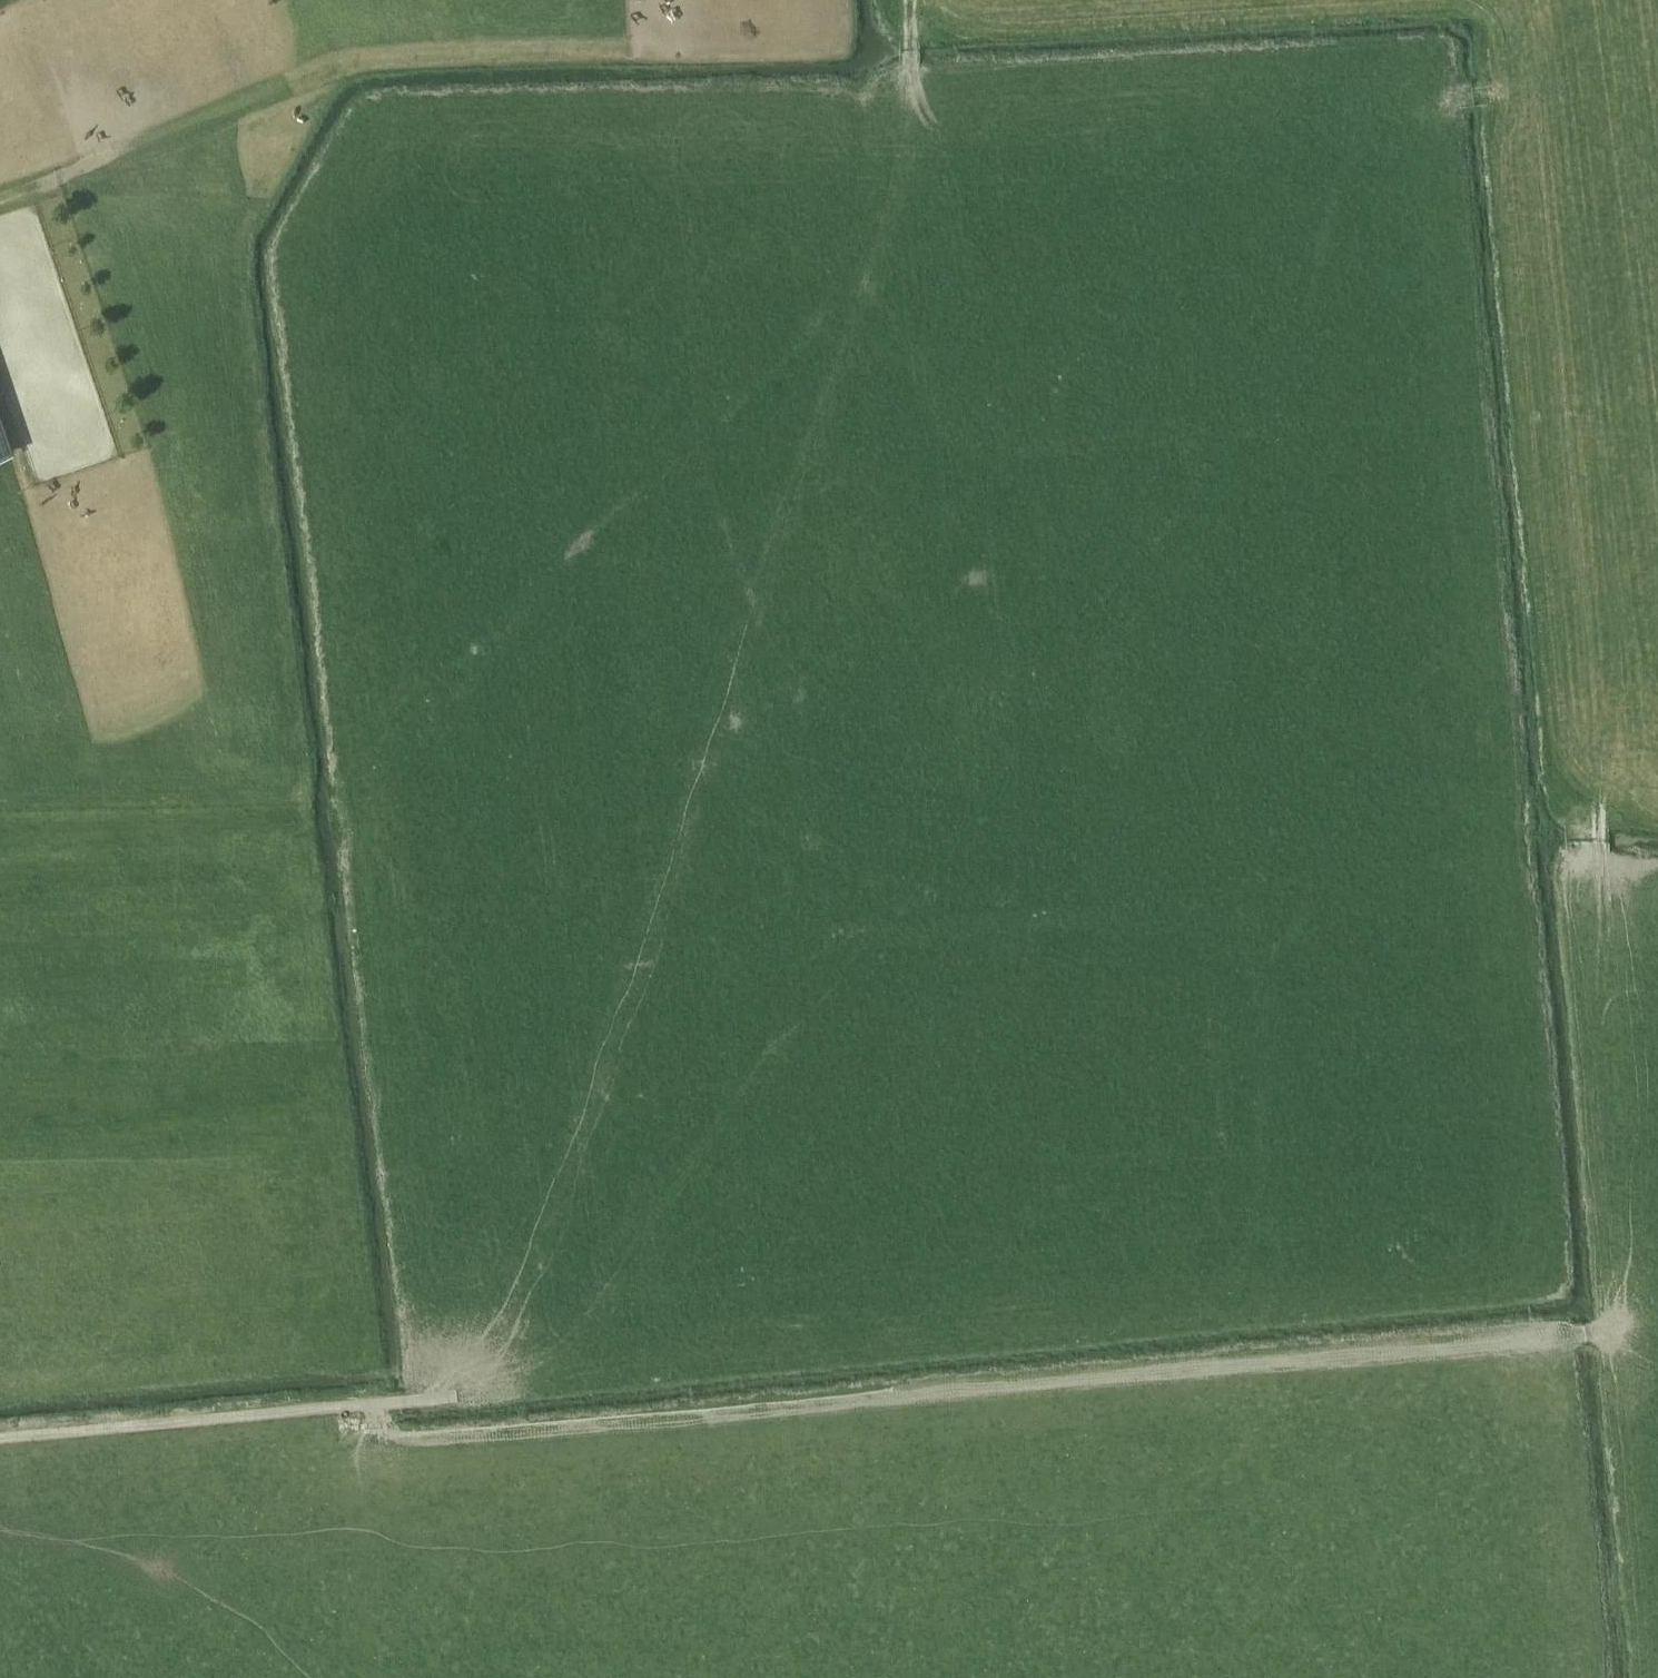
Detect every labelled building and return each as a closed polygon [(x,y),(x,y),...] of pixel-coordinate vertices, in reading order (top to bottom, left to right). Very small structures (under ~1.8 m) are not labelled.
[(0,415),(0,455),(12,451),(0,415)]
